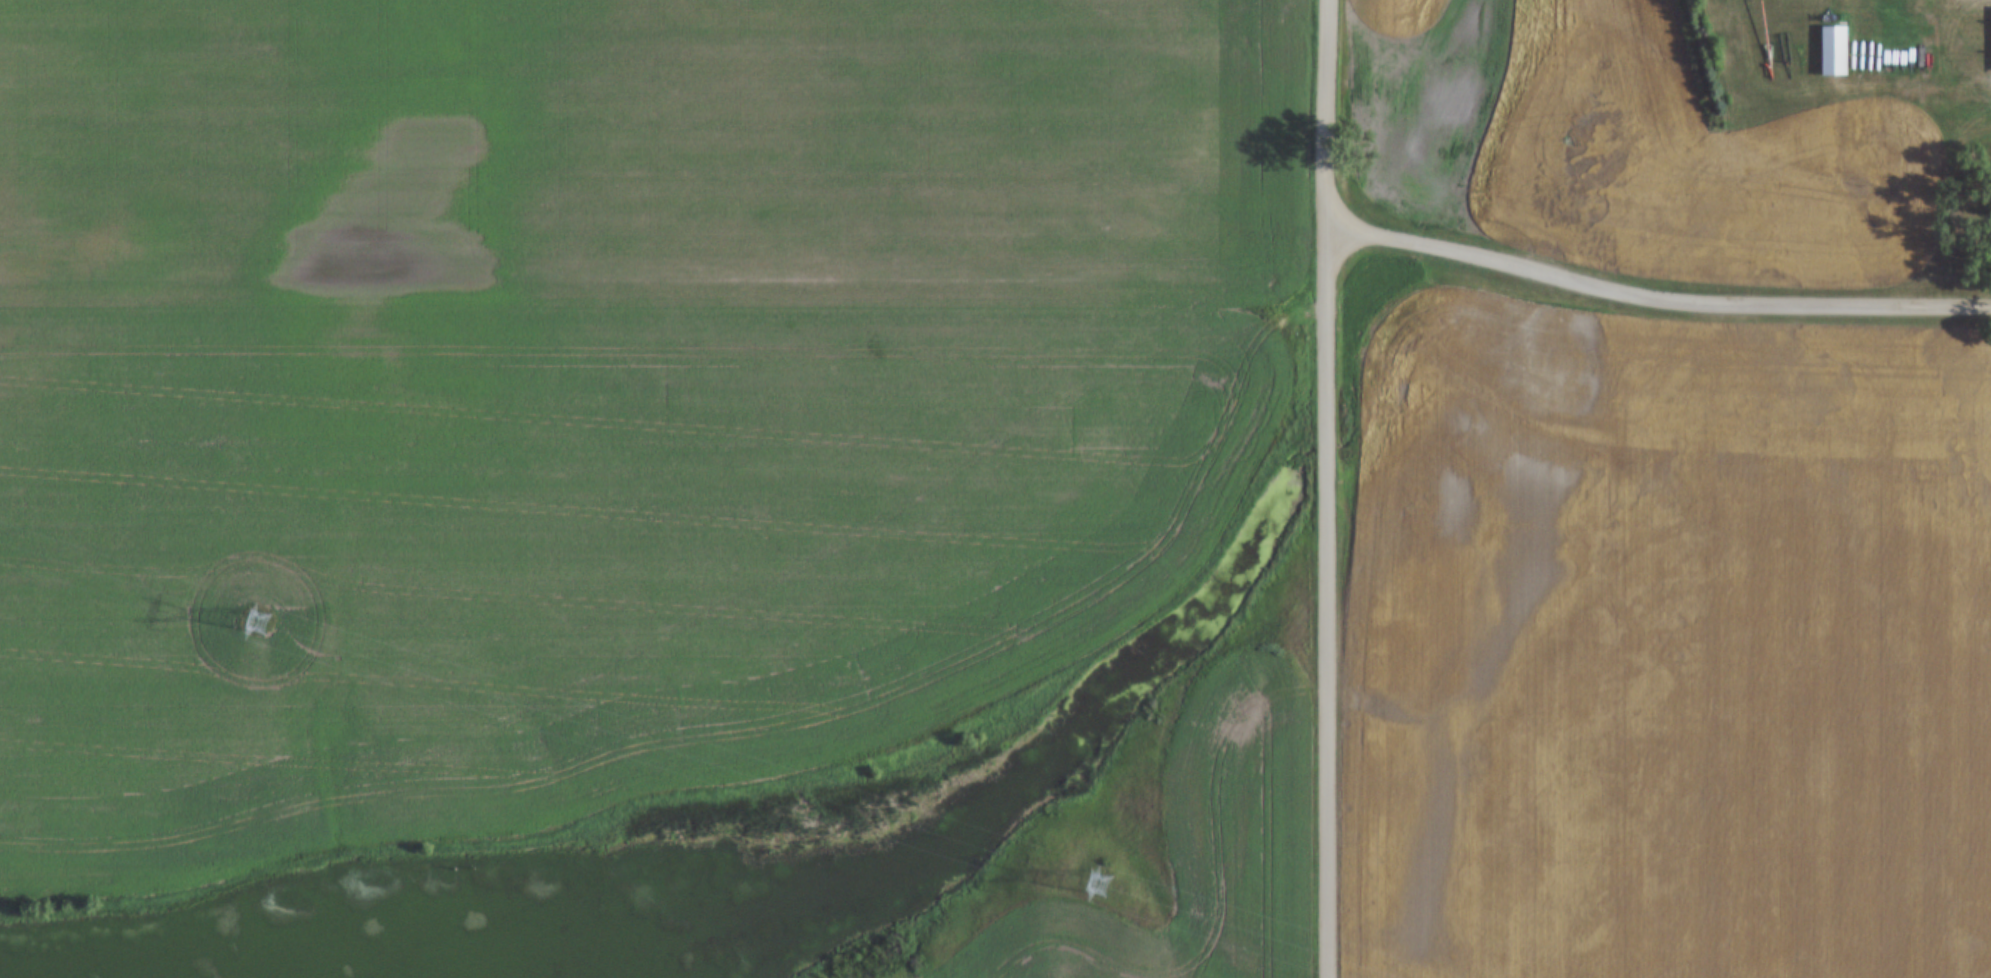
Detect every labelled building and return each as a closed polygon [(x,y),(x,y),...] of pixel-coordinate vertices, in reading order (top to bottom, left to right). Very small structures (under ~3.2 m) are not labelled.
[(1822,74),(1847,74),(1848,25),(1822,25),(1822,74)]
